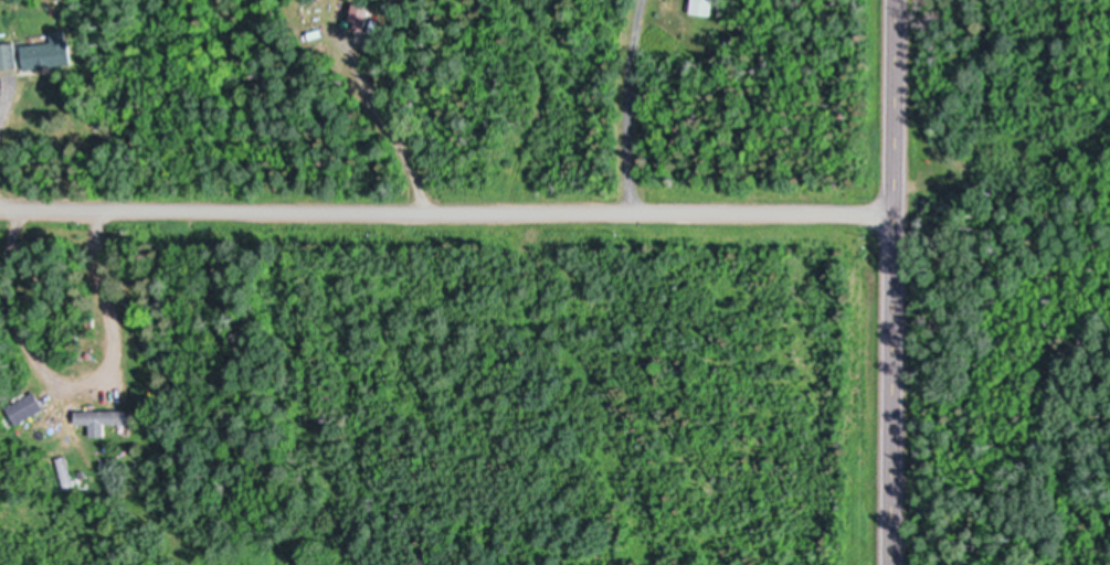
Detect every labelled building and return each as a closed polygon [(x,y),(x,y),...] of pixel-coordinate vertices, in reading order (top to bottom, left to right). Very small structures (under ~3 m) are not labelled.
[(691,3),(692,0),(712,0),(710,17),(690,14),(690,10),(691,3)] [(353,4),(370,9),(363,33),(355,31),(356,23),(349,22),(353,4)] [(22,46),(30,45),(52,43),(51,34),(51,32),(66,31),(68,41),(70,41),(73,64),(53,67),(42,68),(24,71),(22,46)] [(19,68),(0,71),(0,44),(15,42),(19,68)] [(96,108),(107,110),(105,122),(94,120),(96,108)] [(35,392),(45,409),(17,426),(7,408),(35,392)] [(75,409),(131,408),(131,422),(130,422),(117,422),(104,422),(104,434),(88,435),(88,422),(75,423),(75,409)] [(65,452),(73,482),(63,486),(54,455),(65,452)] [(74,469),(70,457),(78,454),(83,466),(82,467),(86,479),(75,482),(73,475),(77,473),(75,468),(74,469)]
